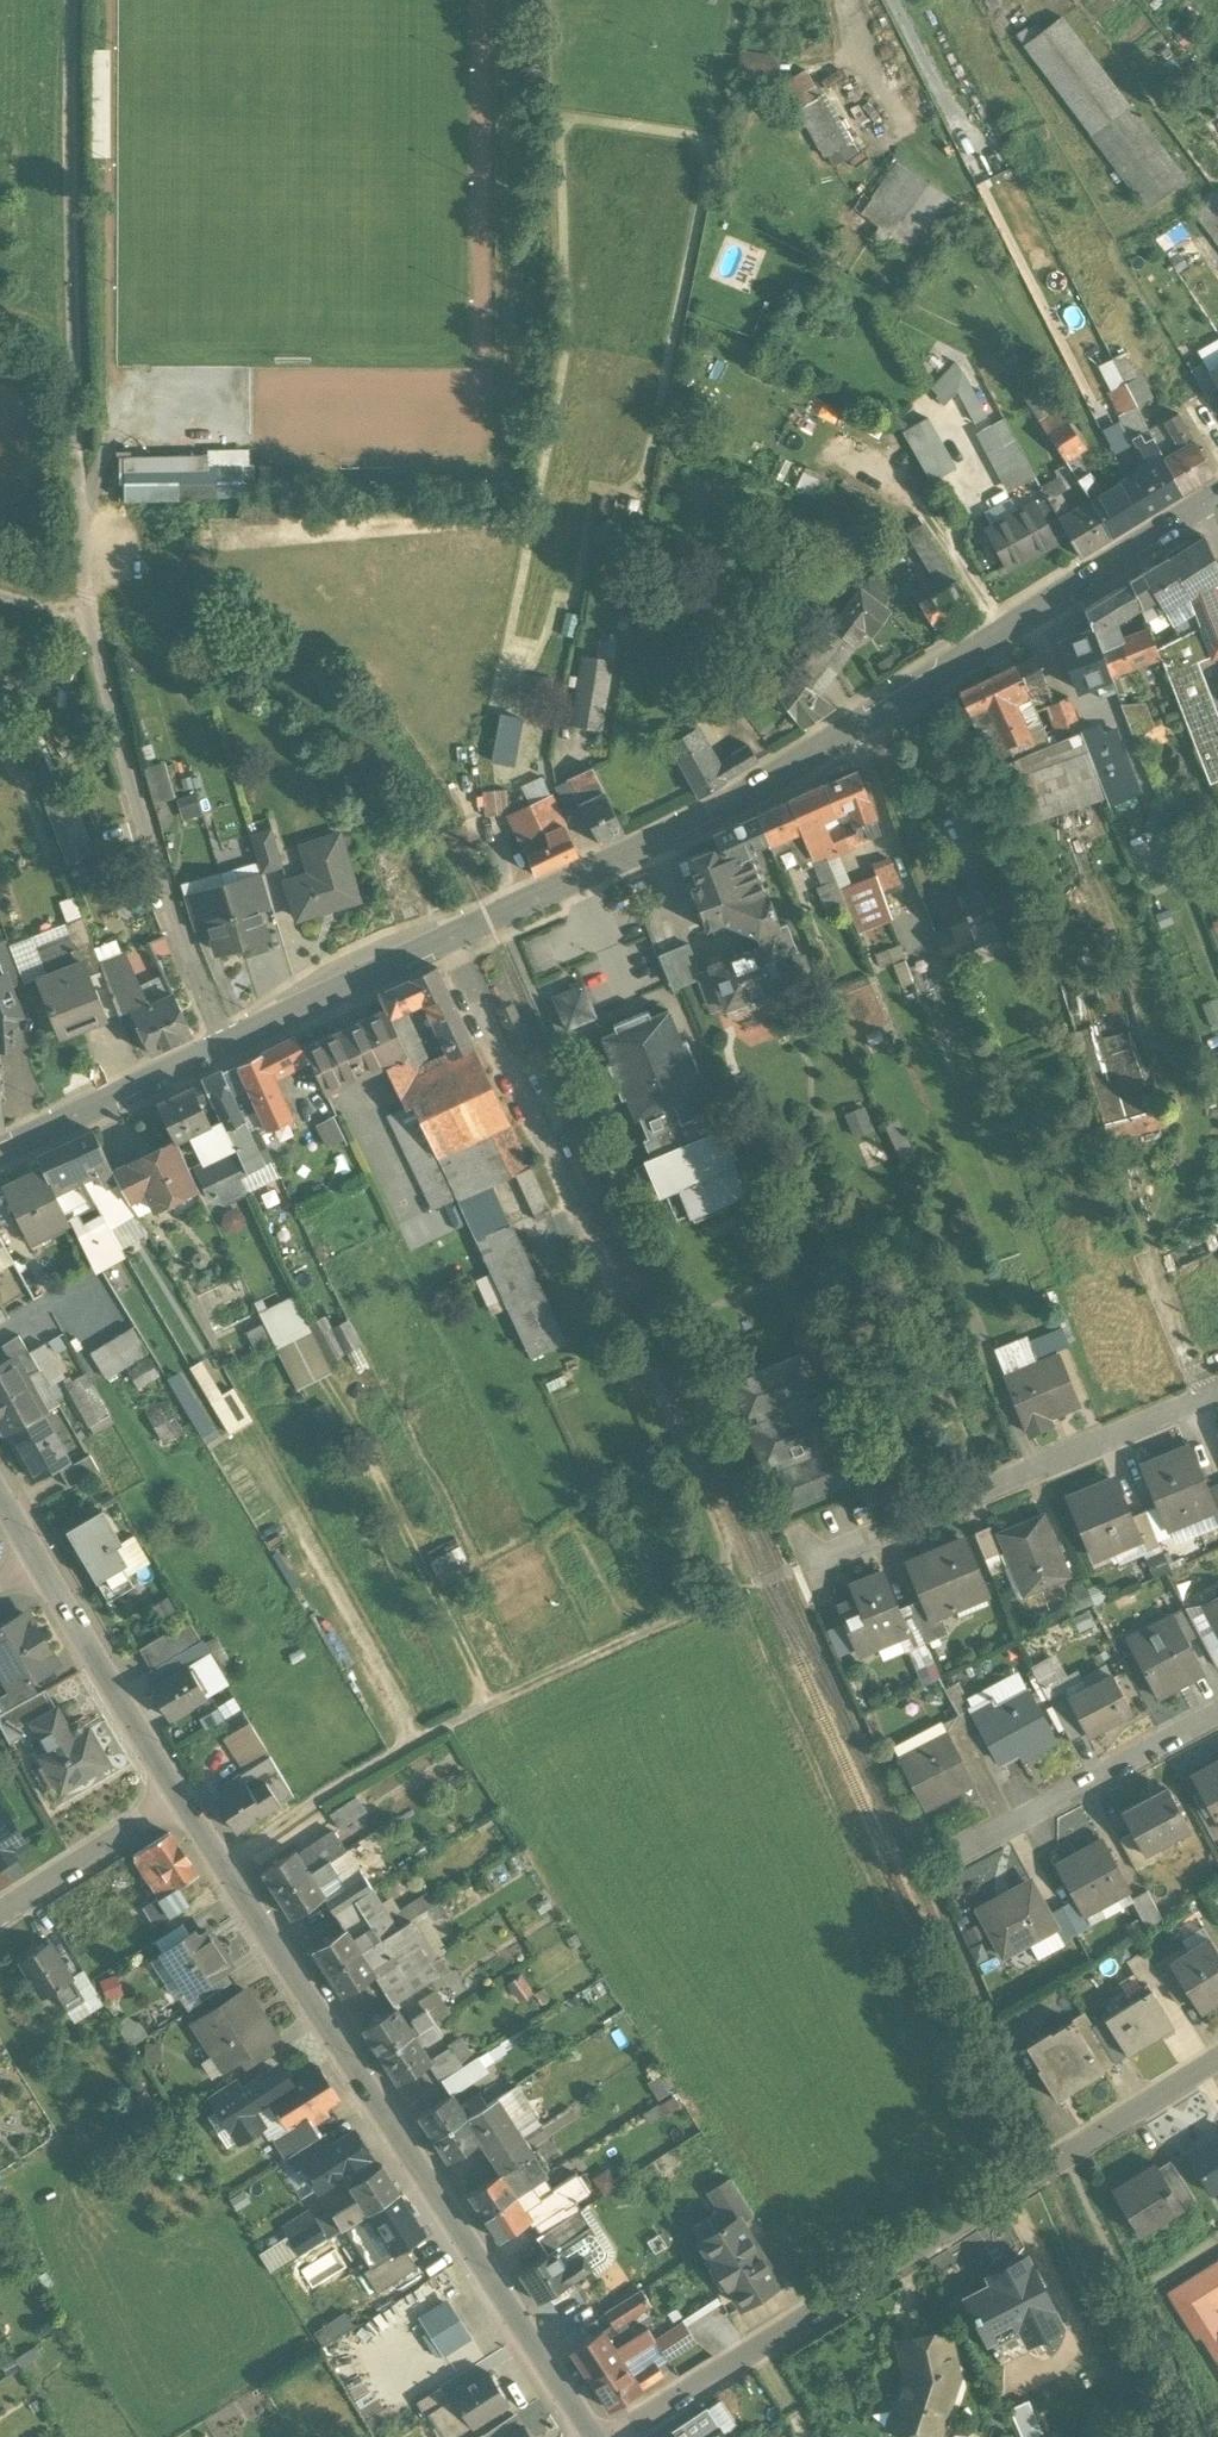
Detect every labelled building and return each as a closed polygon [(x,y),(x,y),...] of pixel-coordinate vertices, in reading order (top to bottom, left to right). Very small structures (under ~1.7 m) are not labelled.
[(976,1),(995,35),(1015,24),(1001,0),(977,0),(976,1)] [(1185,179),(1062,15),(1041,31),(1025,44),(1147,207),(1185,179)] [(1033,20),(1026,26),(1028,29),(1036,23),(1033,20)] [(1026,26),(1016,33),(1025,44),(1041,31),(1036,23),(1028,29),(1026,26)] [(847,144),(805,70),(783,83),(790,94),(824,156),(847,144)] [(959,206),(898,162),(870,200),(862,194),(852,208),(880,228),(872,238),(895,254),(902,244),(922,258),(959,206)] [(1199,201),(1211,217),(1217,211),(1217,192),(1215,189),(1199,201)] [(1199,201),(1191,207),(1203,223),(1211,217),(1199,201)] [(1203,223),(1213,236),(1217,232),(1217,211),(1211,217),(1203,223)] [(1001,348),(993,354),(999,364),(1006,359),(1001,348)] [(1149,400),(1124,352),(1112,358),(1124,383),(1136,406),(1149,400)] [(1006,359),(999,364),(1015,387),(1027,380),(1011,356),(1006,359)] [(1204,361),(1189,369),(1207,401),(1217,395),(1217,390),(1209,374),(1208,373),(1210,372),(1204,361)] [(986,417),(962,372),(956,363),(944,376),(945,377),(933,389),(939,395),(936,398),(942,405),(957,389),(976,423),(986,417)] [(1210,372),(1209,374),(1217,390),(1217,368),(1210,372)] [(1027,380),(1015,387),(1029,407),(1041,398),(1028,379),(1027,380)] [(1136,406),(1124,383),(1108,392),(1120,414),(1136,406)] [(1041,398),(1029,407),(1038,421),(1054,410),(1045,396),(1041,398)] [(1136,406),(1120,414),(1133,438),(1141,434),(1145,441),(1152,438),(1136,406)] [(1054,410),(1038,421),(1046,433),(1063,423),(1054,410)] [(1193,441),(1177,413),(1164,421),(1180,449),(1193,441)] [(901,429),(927,479),(956,465),(929,414),(901,429)] [(1063,423),(1046,433),(1063,459),(1074,451),(1083,445),(1067,420),(1063,423)] [(1015,438),(1001,445),(990,425),(980,431),(1011,489),(1035,477),(1015,438)] [(1152,438),(1145,441),(1141,434),(1133,438),(1137,446),(1140,444),(1149,461),(1161,455),(1152,438)] [(1180,449),(1163,459),(1181,493),(1212,474),(1193,441),(1180,449)] [(248,448),(150,451),(150,456),(123,456),(124,468),(179,467),(242,466),(248,466),(248,448)] [(1088,472),(1074,451),(1063,459),(1077,479),(1088,472)] [(1163,459),(1161,455),(1149,461),(1137,467),(1139,471),(1126,479),(1145,515),(1181,494),(1181,493),(1163,459)] [(848,464),(828,509),(847,518),(854,503),(854,502),(867,472),(848,464)] [(242,466),(179,467),(181,497),(242,496),(242,466)] [(179,467),(124,468),(124,500),(181,499),(181,497),(179,467)] [(798,488),(818,496),(827,476),(806,468),(798,488)] [(1102,493),(1088,472),(1077,479),(1091,500),(1102,493)] [(1059,477),(1041,487),(1046,497),(1048,499),(1060,493),(1066,489),(1059,477)] [(1126,479),(1102,493),(1091,500),(1110,536),(1145,515),(1126,479)] [(1060,493),(1048,499),(1059,521),(1071,513),(1060,493)] [(1048,499),(1046,497),(1032,505),(1052,538),(1064,531),(1059,521),(1048,499)] [(862,501),(860,505),(854,502),(854,503),(847,518),(896,540),(901,530),(905,519),(862,501)] [(1052,538),(1032,505),(988,529),(1008,567),(1054,542),(1052,538)] [(1103,540),(1084,506),(1071,513),(1059,521),(1064,531),(1078,556),(1103,540)] [(924,527),(905,519),(901,530),(905,532),(911,543),(916,540),(912,534),(924,527)] [(935,545),(924,527),(912,534),(916,540),(911,543),(919,555),(935,545)] [(1169,559),(1168,558),(1167,558),(1189,596),(1209,584),(1217,578),(1217,572),(1204,538),(1169,559)] [(978,617),(935,545),(919,555),(934,580),(913,592),(933,626),(943,620),(951,633),(978,617)] [(1167,558),(1152,567),(1151,567),(1140,573),(1141,574),(1130,581),(1140,605),(1156,599),(1163,611),(1179,636),(1200,628),(1201,627),(1189,596),(1167,558)] [(891,591),(871,574),(859,589),(880,604),(891,591)] [(1209,584),(1217,608),(1217,578),(1209,584)] [(1130,581),(1084,610),(1092,631),(1093,634),(1113,622),(1139,606),(1140,605),(1130,581)] [(1189,596),(1201,627),(1200,628),(1213,655),(1217,653),(1217,608),(1209,584),(1189,596)] [(880,604),(859,589),(829,628),(852,644),(865,628),(872,634),(889,611),(880,604)] [(899,598),(891,591),(880,604),(889,611),(899,598)] [(1140,605),(1139,606),(1145,622),(1163,611),(1156,599),(1140,605)] [(1163,611),(1145,622),(1149,631),(1156,649),(1179,636),(1163,611)] [(1113,622),(1093,634),(1099,650),(1120,641),(1113,622)] [(829,628),(793,676),(815,693),(852,644),(829,628)] [(1179,636),(1156,649),(1160,658),(1160,657),(1209,783),(1217,780),(1217,716),(1197,662),(1213,655),(1200,628),(1179,636)] [(1092,631),(1060,643),(1078,690),(1110,678),(1109,676),(1099,650),(1093,634),(1092,631)] [(1120,641),(1099,650),(1109,676),(1130,668),(1160,658),(1156,649),(1149,631),(1120,641)] [(611,660),(584,656),(572,726),(600,731),(611,660)] [(1034,656),(1013,666),(1026,697),(1045,688),(1034,656)] [(1013,666),(960,692),(968,714),(987,706),(1013,758),(1031,750),(1010,704),(1026,697),(1013,666)] [(1130,668),(1109,676),(1110,678),(1118,698),(1118,700),(1138,692),(1130,668)] [(815,693),(793,676),(777,697),(801,729),(835,707),(815,693)] [(1146,710),(1138,692),(1118,700),(1125,718),(1146,710)] [(1058,739),(1079,732),(1077,725),(1067,697),(1047,705),(1053,722),(1049,728),(1051,734),(1055,732),(1058,739)] [(1146,710),(1125,718),(1131,732),(1151,724),(1146,710)] [(1105,795),(1109,805),(1141,792),(1114,720),(1079,732),(1105,795)] [(685,721),(668,731),(673,739),(690,730),(685,721)] [(690,730),(673,739),(682,753),(674,757),(699,797),(724,782),(723,781),(736,774),(727,758),(715,765),(692,729),(690,730)] [(1058,739),(1032,750),(1031,750),(1013,758),(992,768),(1014,824),(1105,795),(1079,732),(1058,739)] [(763,736),(748,745),(758,760),(772,751),(763,736)] [(748,745),(727,758),(736,774),(758,760),(748,745)] [(172,799),(163,768),(146,772),(154,804),(172,799)] [(592,768),(567,780),(580,805),(604,793),(592,768)] [(857,770),(824,785),(850,846),(879,833),(866,799),(867,798),(857,770)] [(541,778),(522,787),(530,804),(549,796),(541,778)] [(567,811),(580,805),(567,780),(555,786),(567,811)] [(824,785),(789,800),(800,830),(812,858),(824,853),(828,861),(833,859),(831,853),(850,846),(824,785)] [(506,790),(482,792),(484,817),(509,814),(506,790)] [(196,793),(176,798),(182,817),(202,811),(196,793)] [(604,793),(580,805),(599,844),(623,832),(604,793)] [(578,855),(550,795),(549,796),(530,804),(529,805),(548,845),(526,854),(534,875),(578,855)] [(789,800),(758,815),(769,844),(770,843),(800,830),(789,800)] [(548,845),(529,805),(514,812),(511,823),(526,854),(548,845)] [(67,863),(88,855),(67,806),(47,814),(67,863)] [(769,844),(758,815),(713,834),(719,846),(727,865),(751,855),(755,853),(754,849),(769,844)] [(283,867),(271,827),(249,834),(261,873),(283,867)] [(800,830),(770,843),(773,852),(791,844),(802,868),(814,864),(812,858),(811,858),(812,858),(800,830)] [(339,834),(314,842),(322,870),(286,881),(297,918),(358,900),(339,834)] [(751,855),(727,865),(719,846),(686,858),(696,884),(690,887),(706,929),(723,923),(757,936),(761,947),(710,966),(725,1007),(747,998),(756,1005),(776,998),(772,989),(805,976),(793,943),(794,943),(786,921),(779,924),(767,891),(765,892),(751,855)] [(812,858),(814,864),(823,885),(835,880),(828,861),(824,853),(812,858)] [(899,888),(887,857),(870,864),(874,875),(881,894),(899,888)] [(261,874),(224,885),(241,945),(265,938),(257,912),(249,884),(263,880),(261,874)] [(874,875),(840,888),(856,930),(890,917),(881,894),(874,875)] [(975,879),(936,895),(949,928),(956,945),(957,945),(1016,921),(999,877),(978,885),(975,879)] [(263,880),(249,884),(257,912),(271,908),(263,880)] [(241,945),(224,885),(184,897),(186,903),(201,898),(209,926),(217,952),(241,945)] [(201,898),(186,903),(194,930),(209,926),(201,898)] [(81,961),(87,978),(103,972),(99,963),(82,918),(62,924),(68,938),(78,962),(81,961)] [(949,928),(934,934),(945,960),(961,954),(957,945),(956,945),(949,928)] [(68,938),(36,950),(45,975),(78,962),(68,938)] [(7,941),(0,944),(0,975),(4,974),(9,986),(23,981),(7,941)] [(700,973),(690,943),(658,956),(670,985),(700,973)] [(903,946),(876,949),(878,966),(905,962),(903,946)] [(120,954),(99,963),(103,972),(106,981),(122,974),(123,975),(128,973),(120,954)] [(45,975),(36,979),(59,1037),(62,1035),(79,1029),(104,1019),(100,1011),(87,978),(81,961),(78,962),(45,975)] [(436,967),(392,987),(399,1003),(394,1006),(397,1013),(403,1010),(421,1001),(426,1003),(444,1039),(448,1037),(455,1054),(473,1045),(436,967)] [(106,981),(103,972),(87,978),(100,1011),(115,1005),(106,981)] [(2,1052),(7,1049),(15,1048),(13,1019),(21,1016),(9,986),(4,974),(0,975),(0,1049),(2,1052)] [(122,974),(106,981),(115,1005),(116,1007),(132,1001),(123,975),(122,974)] [(132,984),(139,1004),(145,1001),(148,1007),(166,999),(155,974),(132,984)] [(583,984),(552,997),(566,1030),(596,1018),(583,984)] [(392,987),(378,994),(378,993),(378,994),(384,1007),(389,1017),(397,1013),(394,1006),(399,1003),(392,987)] [(166,999),(148,1007),(145,1001),(139,1004),(129,1008),(149,1054),(190,1035),(171,997),(166,999)] [(384,1007),(343,1029),(366,1076),(386,1067),(407,1057),(401,1044),(389,1017),(384,1007)] [(416,1037),(403,1010),(397,1013),(389,1017),(401,1044),(413,1039),(416,1037)] [(710,1111),(681,1123),(673,1103),(701,1091),(693,1072),(698,1070),(685,1040),(681,1042),(668,1010),(650,1018),(647,1011),(613,1025),(616,1032),(601,1038),(611,1063),(607,1065),(621,1099),(625,1098),(634,1119),(638,1117),(647,1137),(642,1139),(651,1160),(647,1162),(661,1197),(665,1195),(680,1188),(690,1214),(725,1200),(743,1192),(730,1161),(734,1159),(722,1129),(718,1131),(710,1111)] [(1091,1037),(1109,1119),(1149,1111),(1132,1028),(1091,1037)] [(306,1047),(301,1050),(307,1060),(310,1059),(327,1095),(366,1076),(343,1029),(306,1047)] [(307,1060),(294,1036),(279,1044),(291,1068),(307,1060)] [(416,1037),(413,1039),(426,1068),(429,1066),(416,1037)] [(448,1037),(444,1039),(451,1056),(455,1054),(448,1037)] [(488,1131),(508,1122),(473,1045),(455,1054),(451,1056),(429,1066),(426,1068),(413,1039),(401,1044),(407,1057),(386,1067),(406,1107),(412,1105),(435,1155),(488,1131)] [(279,1044),(237,1066),(246,1084),(256,1105),(266,1128),(256,1133),(257,1135),(266,1153),(298,1135),(272,1078),(291,1068),(279,1044)] [(607,1065),(594,1071),(608,1105),(621,1099),(607,1065)] [(237,1066),(222,1072),(231,1091),(246,1084),(237,1066)] [(221,1070),(202,1080),(203,1081),(216,1107),(218,1111),(222,1120),(232,1141),(233,1143),(235,1148),(245,1173),(270,1160),(266,1153),(257,1135),(252,1137),(231,1091),(222,1072),(221,1070)] [(216,1107),(203,1081),(157,1105),(175,1142),(192,1134),(211,1125),(211,1124),(205,1111),(216,1107)] [(435,1155),(412,1105),(406,1107),(390,1115),(417,1171),(438,1161),(435,1155)] [(888,1160),(866,1107),(845,1115),(868,1169),(888,1160)] [(917,1156),(898,1115),(886,1121),(904,1162),(917,1156)] [(345,1139),(334,1116),(317,1123),(329,1147),(345,1139)] [(232,1141),(222,1120),(211,1124),(211,1125),(192,1134),(203,1162),(235,1148),(233,1143),(232,1141)] [(508,1122),(488,1131),(502,1161),(522,1152),(508,1122)] [(457,1200),(511,1175),(502,1161),(488,1131),(435,1155),(438,1161),(457,1200)] [(104,1157),(91,1132),(66,1143),(78,1169),(83,1179),(91,1193),(116,1180),(111,1171),(104,1157)] [(195,1189),(173,1142),(150,1153),(151,1155),(138,1161),(137,1159),(111,1171),(116,1180),(129,1202),(145,1193),(155,1211),(195,1189)] [(78,1169),(66,1143),(35,1157),(42,1171),(55,1195),(83,1179),(78,1169)] [(203,1162),(193,1167),(208,1197),(224,1203),(247,1193),(240,1175),(245,1173),(235,1148),(203,1162)] [(502,1161),(511,1175),(530,1167),(522,1152),(502,1161)] [(435,1211),(457,1200),(438,1161),(417,1171),(435,1211)] [(647,1162),(633,1168),(647,1202),(661,1197),(647,1162)] [(530,1167),(511,1175),(531,1223),(550,1214),(530,1167)] [(42,1171),(2,1191),(28,1242),(68,1222),(55,1195),(42,1171)] [(680,1188),(665,1195),(676,1220),(690,1214),(680,1188)] [(725,1200),(690,1214),(693,1220),(728,1206),(725,1200)] [(129,1203),(104,1217),(120,1247),(120,1248),(146,1231),(129,1203)] [(104,1217),(76,1232),(95,1268),(118,1255),(115,1250),(120,1247),(104,1217)] [(508,1232),(478,1246),(533,1363),(563,1349),(508,1232)] [(308,1327),(294,1298),(260,1314),(265,1324),(274,1342),(297,1387),(329,1372),(324,1361),(308,1327)] [(0,1305),(0,1324),(9,1319),(1,1305),(0,1305)] [(308,1327),(324,1361),(361,1343),(349,1319),(331,1327),(327,1318),(308,1327)] [(255,1352),(274,1342),(265,1324),(246,1334),(255,1352)] [(1028,1342),(1036,1363),(1057,1355),(1055,1350),(1068,1345),(1062,1328),(1028,1342)] [(129,1330),(94,1351),(107,1374),(142,1353),(129,1330)] [(0,1346),(0,1361),(3,1367),(16,1359),(27,1379),(40,1372),(23,1343),(18,1335),(0,1346)] [(1028,1342),(1026,1336),(994,1349),(1005,1376),(1036,1363),(1028,1342)] [(33,1337),(23,1343),(40,1372),(50,1389),(60,1383),(33,1337)] [(800,1354),(731,1383),(745,1417),(755,1413),(758,1421),(744,1426),(761,1468),(775,1462),(778,1470),(769,1474),(783,1508),(852,1479),(838,1445),(826,1450),(823,1442),(840,1435),(823,1394),(806,1401),(803,1393),(814,1388),(800,1354)] [(1036,1363),(1005,1376),(1028,1433),(1051,1424),(1048,1416),(1077,1405),(1057,1355),(1036,1363)] [(0,1368),(0,1421),(7,1433),(42,1414),(45,1413),(27,1379),(16,1359),(3,1367),(0,1368)] [(129,1371),(144,1398),(163,1387),(148,1360),(129,1371)] [(201,1361),(190,1367),(233,1436),(253,1423),(232,1390),(223,1396),(201,1361)] [(110,1416),(86,1374),(66,1385),(89,1427),(110,1416)] [(311,1410),(332,1453),(348,1445),(327,1403),(311,1410)] [(147,1416),(164,1444),(184,1432),(167,1404),(147,1416)] [(42,1414),(7,1433),(32,1479),(56,1466),(67,1460),(42,1414)] [(1207,1489),(1189,1447),(1142,1466),(1159,1506),(1168,1528),(1212,1510),(1215,1508),(1207,1489)] [(86,1450),(67,1460),(56,1466),(68,1488),(98,1471),(86,1450)] [(1111,1479),(1067,1498),(1081,1530),(1085,1528),(1098,1557),(1140,1539),(1142,1538),(1132,1516),(1128,1517),(1111,1479)] [(1207,1489),(1215,1508),(1212,1510),(1217,1524),(1217,1484),(1207,1489)] [(1159,1506),(1145,1511),(1155,1533),(1168,1528),(1159,1506)] [(102,1510),(67,1530),(108,1601),(133,1586),(122,1566),(126,1564),(116,1546),(121,1543),(102,1510)] [(1145,1511),(1145,1510),(1132,1516),(1142,1538),(1140,1539),(1145,1551),(1159,1545),(1155,1533),(1145,1511)] [(1069,1575),(1043,1515),(997,1533),(1023,1594),(1069,1575)] [(1000,1552),(989,1526),(974,1533),(985,1559),(1000,1552)] [(961,1539),(944,1546),(945,1548),(910,1563),(924,1597),(933,1618),(941,1615),(985,1596),(961,1539)] [(1000,1552),(985,1559),(988,1567),(1004,1561),(1000,1552)] [(1176,1566),(1159,1574),(1166,1592),(1183,1586),(1176,1566)] [(881,1571),(851,1584),(862,1611),(844,1618),(859,1653),(898,1637),(907,1633),(897,1609),(881,1571)] [(941,1615),(933,1618),(924,1597),(910,1603),(926,1641),(948,1632),(941,1615)] [(1209,1603),(1213,1611),(1217,1620),(1217,1598),(1209,1603)] [(926,1641),(910,1603),(897,1609),(907,1633),(898,1637),(904,1651),(926,1641)] [(1193,1622),(1185,1608),(1173,1615),(1187,1642),(1200,1635),(1193,1622)] [(1193,1622),(1200,1635),(1216,1666),(1217,1665),(1217,1620),(1213,1611),(1193,1622)] [(42,1638),(34,1625),(28,1615),(23,1614),(0,1627),(0,1662),(42,1638)] [(1173,1615),(1140,1632),(1147,1645),(1133,1653),(1157,1699),(1204,1674),(1187,1642),(1173,1615)] [(200,1640),(186,1617),(133,1649),(146,1672),(149,1671),(177,1654),(200,1640)] [(0,1662),(0,1671),(11,1690),(12,1691),(30,1680),(54,1666),(55,1661),(49,1651),(49,1650),(42,1638),(0,1662)] [(208,1654),(200,1640),(177,1654),(185,1667),(187,1666),(188,1667),(208,1654)] [(157,1684),(185,1667),(177,1654),(149,1671),(157,1684)] [(208,1654),(188,1667),(205,1696),(226,1684),(208,1654)] [(188,1667),(187,1666),(185,1667),(157,1684),(150,1688),(169,1718),(205,1696),(188,1667)] [(1069,1699),(1068,1700),(1085,1733),(1087,1736),(1132,1712),(1113,1676),(1069,1699)] [(12,1691),(11,1690),(0,1696),(0,1704),(4,1712),(38,1693),(30,1680),(12,1691)] [(1025,1689),(992,1707),(996,1713),(979,1722),(993,1748),(1000,1761),(1032,1744),(1035,1750),(1052,1740),(1025,1689)] [(1069,1699),(1064,1689),(1047,1698),(1070,1741),(1085,1733),(1068,1700),(1069,1699)] [(0,1714),(0,1726),(6,1737),(32,1723),(55,1710),(44,1690),(38,1693),(4,1712),(0,1714)] [(979,1722),(971,1708),(958,1715),(979,1755),(993,1748),(979,1722)] [(89,1730),(72,1738),(56,1709),(55,1710),(32,1723),(67,1786),(107,1764),(89,1730)] [(979,1755),(958,1715),(940,1724),(946,1734),(947,1734),(963,1763),(979,1755)] [(253,1765),(268,1756),(247,1721),(230,1731),(251,1766),(253,1765)] [(946,1734),(898,1759),(924,1808),(943,1798),(941,1794),(950,1790),(952,1794),(973,1783),(963,1763),(947,1734),(946,1734)] [(268,1756),(253,1765),(265,1783),(266,1783),(279,1775),(268,1756)] [(1194,1775),(1213,1811),(1217,1809),(1217,1762),(1194,1775)] [(265,1783),(253,1765),(251,1766),(240,1773),(251,1792),(265,1783)] [(251,1792),(240,1773),(221,1785),(225,1793),(215,1799),(236,1831),(280,1804),(266,1783),(265,1783),(251,1792)] [(279,1775),(266,1783),(280,1804),(293,1797),(279,1775)] [(1168,1789),(1157,1795),(1158,1797),(1143,1805),(1141,1803),(1121,1814),(1131,1833),(1142,1853),(1150,1848),(1189,1828),(1168,1789)] [(354,1798),(329,1814),(336,1826),(362,1810),(354,1798)] [(0,1815),(0,1866),(15,1857),(12,1853),(25,1845),(5,1812),(0,1815)] [(334,1831),(298,1854),(310,1873),(315,1870),(338,1855),(346,1849),(334,1831)] [(196,1876),(168,1833),(133,1856),(156,1896),(167,1916),(186,1903),(177,1888),(196,1876)] [(1131,1833),(1119,1839),(1135,1870),(1156,1858),(1150,1848),(1142,1853),(1131,1833)] [(1103,1840),(1055,1866),(1069,1892),(1081,1914),(1098,1905),(1115,1895),(1129,1888),(1103,1840)] [(324,1897),(326,1900),(346,1887),(341,1880),(359,1868),(346,1849),(338,1855),(341,1861),(334,1866),(337,1872),(323,1882),(320,1878),(315,1881),(325,1896),(324,1897)] [(295,1850),(262,1872),(277,1895),(310,1873),(298,1854),(297,1853),(295,1850)] [(338,1855),(315,1870),(320,1878),(323,1882),(337,1872),(334,1866),(341,1861),(338,1855)] [(347,1886),(355,1899),(372,1888),(359,1868),(341,1880),(346,1887),(347,1886)] [(315,1870),(310,1873),(315,1881),(320,1878),(315,1870)] [(310,1873),(277,1895),(292,1918),(324,1897),(325,1896),(315,1881),(310,1873)] [(326,1900),(335,1913),(355,1899),(347,1886),(346,1887),(326,1900)] [(1034,1886),(999,1904),(996,1899),(977,1909),(1002,1957),(1054,1929),(1056,1928),(1048,1914),(1044,1905),(1034,1886)] [(372,1888),(355,1899),(362,1910),(361,1911),(372,1928),(373,1927),(373,1928),(374,1928),(391,1917),(372,1888)] [(1129,1888),(1115,1895),(1121,1906),(1132,1900),(1131,1898),(1134,1897),(1129,1888)] [(1134,1897),(1131,1898),(1132,1900),(1137,1908),(1146,1927),(1161,1918),(1146,1890),(1134,1897)] [(1081,1914),(1069,1892),(1057,1898),(1061,1907),(1070,1925),(1083,1918),(1081,1914)] [(1115,1895),(1098,1905),(1103,1915),(1121,1906),(1115,1895)] [(155,1900),(142,1909),(153,1925),(167,1916),(156,1896),(154,1898),(155,1900)] [(1057,1898),(1044,1905),(1048,1914),(1061,1907),(1057,1898)] [(355,1899),(335,1913),(342,1924),(361,1911),(362,1910),(355,1899)] [(1081,1914),(1083,1918),(1087,1924),(1103,1915),(1098,1905),(1081,1914)] [(1070,1925),(1061,1907),(1048,1914),(1056,1928),(1054,1929),(1061,1942),(1075,1934),(1070,1925)] [(1146,1927),(1137,1908),(1130,1912),(1139,1930),(1146,1927)] [(361,1911),(342,1924),(344,1928),(345,1928),(353,1940),(372,1928),(361,1911)] [(391,1917),(374,1928),(380,1939),(398,1928),(391,1917)] [(404,1923),(398,1928),(380,1939),(387,1950),(388,1952),(413,1936),(404,1923)] [(372,1928),(353,1940),(361,1952),(366,1948),(380,1939),(374,1928),(373,1928),(373,1927),(372,1928)] [(344,1928),(313,1949),(328,1973),(361,1952),(353,1940),(345,1928),(344,1928)] [(208,1932),(194,1941),(190,1936),(162,1954),(188,1993),(194,1990),(223,1971),(230,1966),(208,1932)] [(413,1936),(388,1952),(395,1963),(397,1966),(405,1978),(421,1968),(435,1959),(418,1933),(413,1936)] [(380,1939),(366,1948),(371,1956),(373,1959),(387,1950),(380,1939)] [(1169,1964),(1172,1969),(1189,1996),(1198,2011),(1217,1999),(1217,1952),(1209,1939),(1169,1964)] [(48,1946),(21,1962),(42,1996),(54,1989),(67,2010),(82,2000),(69,1980),(48,1946)] [(366,1948),(361,1952),(366,1959),(371,1956),(366,1948)] [(1143,1951),(1126,1962),(1141,1986),(1146,1983),(1146,1984),(1147,1985),(1160,1977),(1143,1951)] [(361,1952),(328,1973),(343,1996),(376,1974),(366,1959),(361,1952)] [(397,1966),(377,1979),(385,1991),(405,1978),(397,1966)] [(405,1978),(385,1991),(392,2004),(409,1993),(429,1980),(421,1968),(405,1978)] [(1189,1996),(1172,1969),(1160,1977),(1176,2004),(1189,1996)] [(83,1971),(69,1980),(82,2000),(88,2011),(102,2002),(83,1971)] [(223,1971),(194,1990),(201,2001),(231,1982),(223,1971)] [(109,1997),(122,1994),(116,1974),(103,1978),(109,1997)] [(1147,1985),(1146,1984),(1146,1983),(1141,1986),(1125,1996),(1129,2003),(1104,2019),(1127,2055),(1173,2026),(1147,1985)] [(244,1990),(195,2022),(216,2055),(224,2049),(233,2063),(239,2059),(266,2042),(272,2037),(254,2009),(256,2008),(244,1990)] [(416,2005),(401,2015),(409,2027),(414,2024),(411,2020),(426,2010),(434,2022),(448,2012),(436,1992),(416,2005)] [(396,2007),(401,2015),(416,2005),(409,1993),(392,2004),(396,2007)] [(396,2007),(363,2029),(381,2056),(414,2035),(409,2027),(401,2015),(396,2007)] [(426,2010),(411,2020),(414,2024),(419,2031),(434,2022),(426,2010)] [(1092,2026),(1084,2012),(1071,2020),(1103,2070),(1115,2062),(1092,2026)] [(1127,2055),(1104,2019),(1092,2026),(1115,2062),(1127,2055)] [(1103,2070),(1071,2020),(1050,2033),(1054,2040),(1033,2053),(1027,2044),(1025,2046),(1039,2068),(1036,2069),(1055,2100),(1081,2083),(1082,2084),(1103,2070)] [(434,2022),(419,2031),(424,2040),(426,2043),(441,2033),(434,2022)] [(414,2024),(409,2027),(414,2035),(419,2031),(414,2024)] [(419,2031),(414,2035),(419,2043),(424,2040),(419,2031)] [(414,2035),(381,2056),(398,2083),(431,2062),(421,2046),(419,2043),(414,2035)] [(266,2042),(239,2059),(247,2072),(274,2055),(266,2042)] [(454,2054),(433,2068),(440,2079),(462,2066),(454,2054)] [(462,2066),(440,2079),(447,2090),(457,2084),(461,2090),(472,2082),(462,2066)] [(291,2085),(267,2100),(268,2101),(286,2129),(306,2117),(311,2125),(313,2124),(327,2115),(323,2109),(338,2099),(318,2068),(291,2085)] [(243,2093),(219,2108),(221,2110),(228,2122),(239,2138),(241,2141),(260,2129),(262,2128),(254,2116),(255,2109),(268,2101),(267,2100),(291,2085),(290,2084),(278,2082),(281,2072),(276,2071),(243,2093)] [(235,2080),(211,2095),(219,2108),(243,2093),(235,2080)] [(472,2082),(461,2090),(468,2100),(479,2093),(472,2082)] [(468,2100),(464,2102),(467,2106),(462,2109),(462,2110),(467,2117),(486,2104),(479,2093),(468,2100)] [(452,2094),(419,2116),(434,2138),(467,2117),(462,2110),(462,2109),(452,2094)] [(467,2117),(434,2138),(448,2161),(479,2141),(483,2147),(510,2129),(518,2140),(523,2136),(497,2097),(486,2104),(467,2117)] [(268,2101),(255,2109),(254,2116),(262,2128),(260,2129),(262,2132),(269,2133),(272,2138),(286,2129),(268,2101)] [(221,2110),(209,2118),(226,2146),(239,2138),(228,2122),(221,2110)] [(286,2129),(272,2138),(285,2158),(289,2155),(321,2135),(313,2124),(311,2125),(306,2117),(286,2129)] [(510,2129),(483,2147),(490,2158),(518,2140),(510,2129)] [(333,2145),(302,2165),(303,2166),(317,2189),(342,2173),(349,2185),(373,2170),(365,2158),(370,2155),(354,2132),(333,2145)] [(321,2135),(289,2155),(298,2169),(303,2166),(302,2165),(333,2145),(325,2133),(321,2135)] [(518,2140),(490,2158),(497,2168),(511,2159),(514,2165),(528,2155),(529,2156),(534,2153),(523,2136),(518,2140)] [(1208,2145),(1206,2142),(1187,2154),(1210,2194),(1217,2189),(1217,2139),(1208,2145)] [(528,2155),(514,2165),(511,2159),(497,2168),(500,2173),(501,2172),(517,2196),(544,2179),(543,2177),(542,2177),(529,2156),(528,2155)] [(1169,2159),(1156,2167),(1181,2207),(1193,2199),(1169,2159)] [(373,2170),(349,2185),(361,2204),(367,2213),(399,2193),(381,2165),(373,2170)] [(1156,2167),(1155,2165),(1131,2180),(1133,2182),(1116,2192),(1115,2190),(1113,2191),(1139,2233),(1181,2207),(1156,2167)] [(500,2173),(469,2195),(484,2218),(517,2196),(501,2172),(500,2173)] [(517,2196),(484,2218),(499,2240),(528,2221),(531,2226),(533,2225),(534,2226),(563,2208),(562,2206),(580,2194),(570,2178),(551,2190),(544,2179),(517,2196)] [(754,2215),(731,2179),(718,2188),(730,2206),(731,2205),(742,2222),(754,2215)] [(718,2188),(708,2194),(719,2212),(730,2206),(718,2188)] [(399,2193),(367,2213),(372,2222),(385,2241),(416,2221),(399,2193)] [(353,2203),(333,2215),(341,2229),(353,2221),(367,2213),(361,2204),(356,2208),(353,2203)] [(742,2222),(731,2205),(730,2206),(719,2212),(692,2229),(741,2307),(780,2283),(742,2222)] [(563,2208),(534,2226),(540,2235),(569,2217),(563,2208)] [(310,2211),(282,2229),(288,2239),(316,2221),(310,2211)] [(540,2235),(536,2237),(548,2254),(553,2251),(590,2227),(580,2211),(569,2217),(540,2235)] [(333,2215),(323,2222),(323,2224),(319,2227),(325,2237),(326,2238),(341,2229),(333,2215)] [(316,2221),(288,2239),(298,2254),(325,2237),(319,2227),(316,2221)] [(404,2248),(425,2235),(416,2221),(385,2241),(393,2255),(404,2248)] [(590,2227),(553,2251),(564,2267),(583,2254),(591,2267),(605,2259),(606,2252),(590,2227)] [(288,2239),(261,2257),(271,2273),(298,2254),(288,2239)] [(377,2293),(417,2268),(404,2248),(393,2255),(364,2273),(377,2293)] [(548,2254),(520,2273),(539,2302),(556,2291),(562,2287),(591,2267),(583,2254),(564,2267),(553,2251),(548,2254)] [(1009,2276),(993,2285),(966,2299),(974,2315),(971,2316),(975,2324),(978,2323),(1000,2367),(1033,2350),(1029,2343),(1061,2327),(1026,2258),(1006,2269),(1009,2276)] [(1171,2293),(1196,2334),(1201,2331),(1217,2358),(1217,2321),(1210,2308),(1217,2303),(1217,2264),(1171,2293)] [(562,2287),(556,2291),(560,2297),(566,2293),(562,2287)] [(640,2292),(604,2315),(615,2331),(651,2308),(640,2292)] [(467,2336),(446,2303),(421,2319),(441,2352),(467,2336)] [(311,2335),(320,2349),(354,2329),(345,2313),(311,2335)] [(659,2320),(647,2328),(655,2339),(666,2331),(659,2320)] [(655,2339),(655,2340),(669,2361),(697,2343),(682,2321),(666,2331),(655,2339)] [(647,2328),(615,2348),(622,2360),(655,2340),(655,2339),(647,2328)] [(615,2348),(602,2330),(571,2350),(590,2380),(622,2360),(615,2348)] [(910,2341),(917,2373),(905,2377),(898,2402),(906,2404),(898,2431),(916,2436),(936,2436),(954,2380),(949,2356),(942,2357),(938,2335),(910,2341)] [(633,2376),(622,2360),(590,2380),(609,2410),(641,2389),(633,2376)] [(655,2362),(633,2376),(641,2389),(663,2375),(655,2362)] [(486,2373),(451,2395),(469,2425),(505,2403),(486,2373)] [(438,2388),(416,2401),(425,2415),(433,2411),(447,2402),(445,2398),(438,2388)] [(451,2395),(445,2398),(447,2402),(433,2411),(449,2436),(451,2436),(469,2425),(451,2395)] [(1023,2404),(1007,2413),(1020,2436),(1042,2436),(1023,2404)] [(706,2408),(671,2431),(675,2436),(695,2436),(716,2423),(706,2408)] [(508,2434),(500,2421),(475,2436),(503,2436),(508,2434)] [(695,2436),(722,2436),(725,2435),(716,2423),(695,2436)] [(503,2436),(528,2436),(521,2426),(508,2434),(503,2436)]
